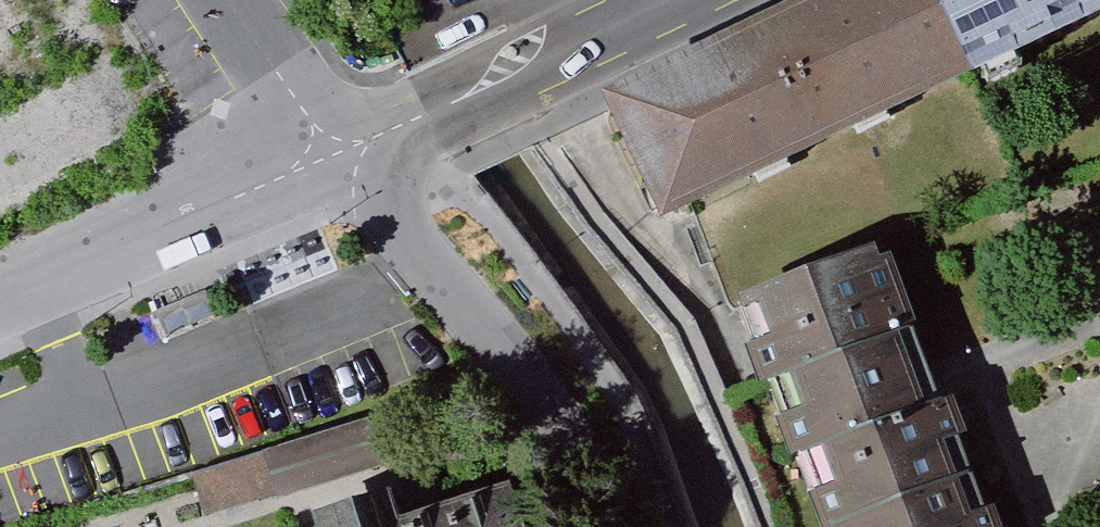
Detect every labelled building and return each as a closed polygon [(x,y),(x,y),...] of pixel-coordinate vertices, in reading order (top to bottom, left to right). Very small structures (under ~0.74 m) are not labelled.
[(925,0),(864,0),(620,112),(691,261),(983,128),(925,0)] [(1099,72),(1099,0),(925,0),(983,128),(1099,72)] [(895,262),(740,313),(818,526),(996,526),(895,262)] [(209,304),(155,322),(163,347),(218,329),(209,304)] [(375,431),(271,465),(284,507),(389,473),(375,431)] [(271,465),(192,488),(202,521),(280,498),(271,465)] [(325,526),(416,526),(407,500),(325,526)] [(529,510),(477,526),(534,526),(529,510)]
